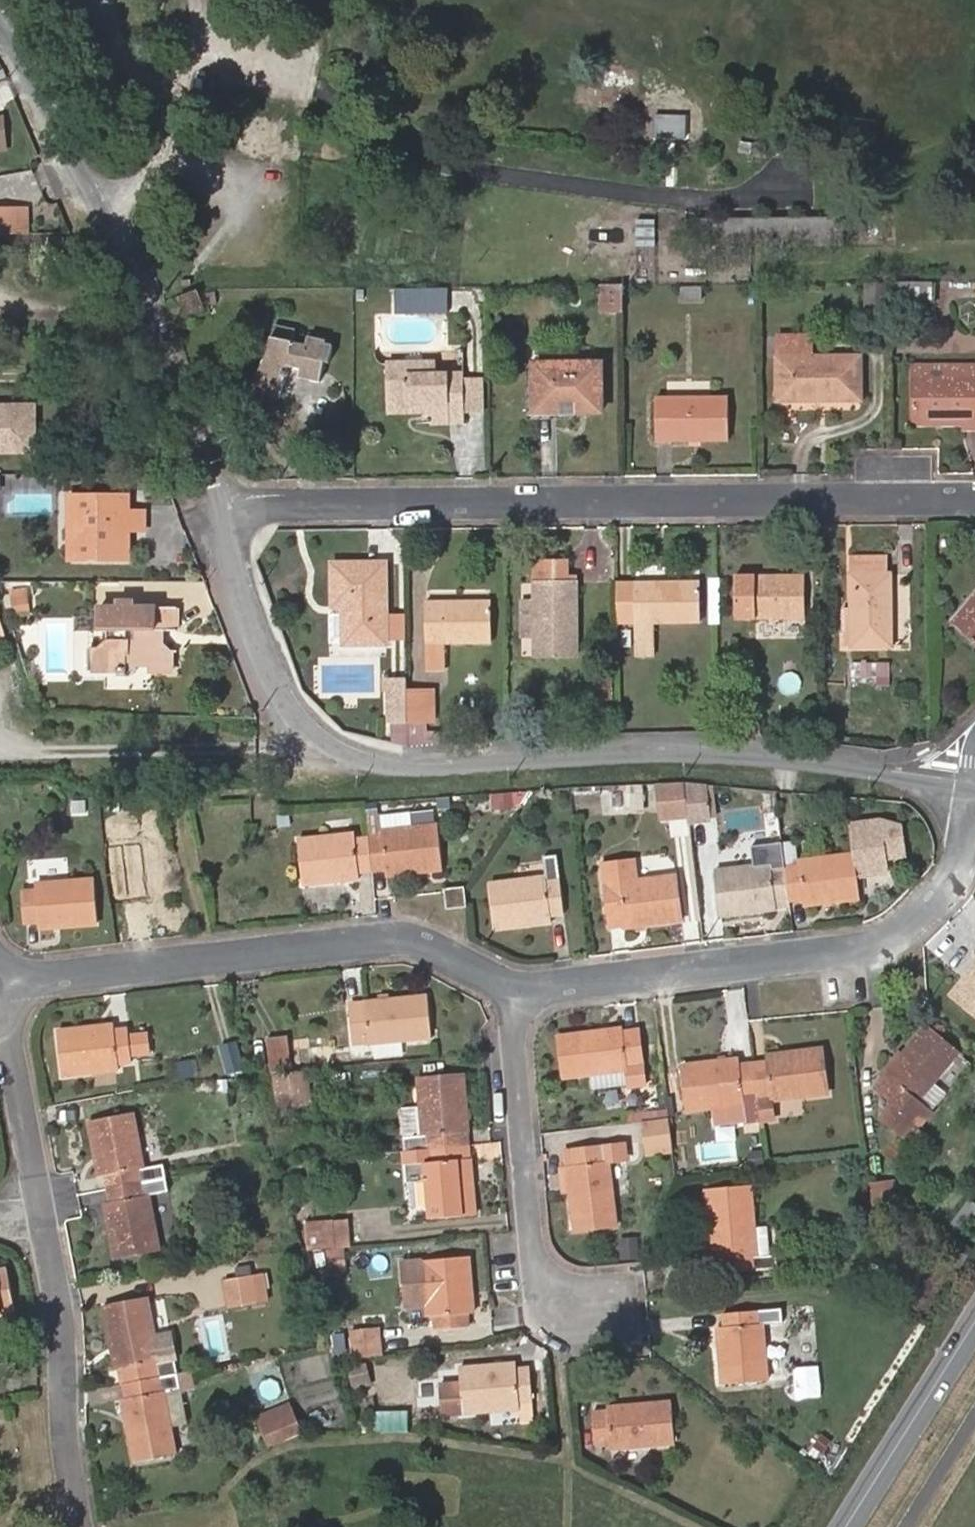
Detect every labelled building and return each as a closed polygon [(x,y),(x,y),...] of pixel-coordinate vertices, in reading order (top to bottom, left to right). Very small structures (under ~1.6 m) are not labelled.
[(35,236),(36,210),(0,209),(0,235),(35,236)] [(632,246),(653,246),(653,218),(632,218),(632,246)] [(932,297),(932,282),(897,282),(897,297),(932,297)] [(623,285),(599,285),(600,310),(623,309),(623,285)] [(698,285),(679,287),(680,301),(700,298),(698,285)] [(451,313),(451,287),(395,287),(395,314),(451,313)] [(198,290),(177,296),(186,316),(205,309),(198,290)] [(281,398),(288,367),(301,370),(300,378),(320,382),(325,362),(330,363),(333,346),(327,344),(328,342),(310,338),(308,345),(293,342),(295,330),(275,326),(267,359),(249,391),(281,398)] [(812,336),(781,336),(781,398),(860,398),(860,356),(813,356),(812,336)] [(435,403),(435,416),(435,425),(463,425),(463,413),(462,381),(462,374),(435,374),(434,362),(389,363),(390,404),(435,403)] [(535,362),(527,362),(528,421),(578,421),(578,413),(536,413),(535,362)] [(603,363),(535,362),(536,413),(578,413),(603,413),(603,363)] [(915,379),(974,379),(974,366),(915,366),(915,379)] [(915,379),(915,424),(964,425),(966,430),(974,430),(974,379),(915,379)] [(462,381),(463,413),(485,413),(484,380),(462,381)] [(658,398),(659,440),(728,441),(728,398),(658,398)] [(390,415),(435,416),(435,403),(390,404),(390,415)] [(0,416),(0,462),(9,462),(9,449),(18,449),(18,433),(35,433),(35,416),(0,416)] [(35,462),(35,433),(18,433),(18,449),(9,449),(9,462),(35,462)] [(144,529),(144,513),(129,513),(129,501),(73,501),(73,559),(129,560),(129,529),(144,529)] [(888,556),(851,556),(852,644),(892,645),(891,574),(888,574),(888,556)] [(566,585),(567,564),(536,563),(536,584),(566,585)] [(333,564),(333,608),(344,608),(345,644),(387,644),(387,642),(386,617),(386,616),(386,564),(333,564)] [(803,618),(803,576),(737,575),(737,619),(803,618)] [(706,577),(705,622),(716,622),(717,578),(706,577)] [(638,584),(638,625),(638,656),(653,656),(654,624),(699,622),(699,583),(638,584)] [(566,585),(536,584),(536,602),(537,639),(537,656),(575,656),(576,585),(566,585)] [(621,625),(638,625),(638,584),(621,584),(621,625)] [(26,587),(4,588),(5,615),(27,614),(26,587)] [(952,622),(974,642),(974,597),(952,622)] [(523,639),(537,639),(536,602),(523,602),(523,639)] [(492,643),(491,603),(427,604),(427,671),(445,671),(446,644),(492,643)] [(852,644),(852,608),(842,608),(842,644),(852,644)] [(169,610),(90,610),(89,632),(99,633),(99,643),(94,648),(87,648),(87,670),(114,671),(114,676),(122,676),(123,670),(144,670),(144,675),(166,675),(166,657),(159,647),(151,648),(152,636),(168,636),(169,610)] [(405,616),(386,616),(386,617),(387,642),(406,642),(405,616)] [(890,686),(891,665),(852,665),(852,678),(879,678),(879,686),(890,686)] [(407,690),(407,674),(386,675),(386,720),(390,720),(408,720),(407,690)] [(408,720),(425,720),(433,720),(433,690),(407,690),(408,720)] [(408,744),(408,720),(390,720),(390,740),(408,744)] [(408,720),(408,744),(426,743),(425,720),(408,720)] [(661,817),(690,814),(687,784),(667,783),(658,783),(661,817)] [(711,820),(707,786),(687,784),(690,814),(691,822),(711,820)] [(640,785),(604,788),(606,810),(642,807),(640,785)] [(489,792),(489,808),(521,808),(521,793),(489,792)] [(477,811),(476,804),(463,804),(464,813),(477,811)] [(381,817),(382,831),(413,828),(412,814),(381,817)] [(795,844),(783,845),(790,901),(802,900),(804,906),(860,900),(857,877),(887,873),(885,859),(905,856),(902,826),(881,820),(851,823),(855,854),(798,861),(795,844)] [(369,838),(372,873),(386,871),(386,877),(442,871),(438,825),(413,828),(382,831),(382,836),(369,838)] [(358,874),(372,873),(369,838),(355,839),(354,834),(299,840),(304,885),(358,880),(358,874)] [(790,901),(783,845),(770,847),(771,864),(756,866),(715,871),(721,916),(775,910),(775,904),(790,901)] [(771,864),(770,847),(754,849),(756,866),(771,864)] [(544,858),(546,877),(490,884),(495,929),(550,923),(550,917),(564,916),(557,857),(544,858)] [(681,922),(676,875),(637,880),(635,863),(603,866),(610,923),(623,922),(624,929),(681,922)] [(96,925),(92,878),(36,882),(36,890),(24,891),(27,924),(39,923),(40,929),(96,925)] [(446,910),(468,908),(466,890),(445,892),(446,910)] [(951,994),(974,1014),(974,964),(951,994)] [(368,1045),(432,1039),(427,996),(365,1002),(365,1006),(350,1007),(353,1041),(367,1040),(368,1045)] [(57,1030),(63,1078),(118,1070),(118,1066),(132,1063),(130,1055),(128,1034),(127,1026),(113,1028),(112,1024),(57,1030)] [(959,1054),(925,1025),(884,1075),(887,1077),(879,1088),(893,1100),(881,1115),(908,1138),(929,1112),(919,1104),(933,1086),(959,1054)] [(627,1072),(629,1083),(630,1086),(644,1084),(637,1029),(622,1030),(622,1027),(560,1035),(565,1079),(589,1076),(627,1072)] [(128,1034),(130,1055),(149,1053),(147,1031),(128,1034)] [(268,1038),(271,1070),(291,1069),(288,1036),(268,1038)] [(240,1042),(223,1047),(230,1072),(247,1068),(240,1042)] [(331,1057),(330,1044),(306,1046),(308,1060),(331,1057)] [(753,1062),(760,1119),(772,1118),(770,1103),(828,1096),(821,1046),(766,1054),(766,1060),(753,1062)] [(689,1111),(715,1108),(744,1105),(746,1120),(760,1119),(753,1062),(740,1063),(739,1057),(683,1064),(689,1111)] [(188,1061),(176,1063),(180,1079),(192,1076),(188,1061)] [(303,1071),(277,1073),(279,1097),(305,1095),(303,1071)] [(591,1087),(629,1083),(627,1072),(589,1076),(591,1087)] [(404,1150),(463,1145),(462,1132),(469,1131),(465,1077),(417,1081),(419,1107),(422,1136),(403,1137),(404,1150)] [(929,1112),(944,1095),(933,1086),(919,1104),(929,1112)] [(746,1120),(744,1105),(715,1108),(717,1125),(746,1122),(746,1120)] [(422,1136),(419,1107),(401,1108),(403,1137),(422,1136)] [(107,1189),(165,1178),(162,1164),(146,1167),(135,1112),(86,1122),(97,1177),(104,1176),(107,1189)] [(676,1153),(670,1119),(642,1122),(649,1158),(676,1153)] [(761,1130),(760,1119),(746,1120),(746,1122),(747,1131),(761,1130)] [(465,1159),(463,1145),(404,1150),(407,1181),(425,1180),(429,1217),(476,1214),(471,1159),(465,1159)] [(565,1166),(569,1196),(573,1228),(617,1224),(611,1161),(625,1159),(623,1145),(569,1152),(570,1166),(565,1166)] [(751,1153),(753,1168),(765,1166),(764,1151),(751,1153)] [(561,1197),(569,1196),(565,1166),(557,1167),(561,1197)] [(896,1176),(871,1179),(874,1201),(882,1208),(900,1206),(896,1176)] [(168,1190),(165,1178),(107,1189),(110,1202),(102,1203),(113,1258),(160,1250),(151,1194),(168,1190)] [(772,1255),(759,1256),(756,1227),(752,1184),(702,1189),(709,1260),(716,1260),(718,1273),(777,1268),(776,1255),(772,1255)] [(312,1249),(328,1248),(352,1246),(349,1219),(310,1221),(312,1249)] [(772,1255),(769,1226),(756,1227),(759,1256),(772,1255)] [(470,1257),(423,1261),(426,1305),(427,1316),(433,1316),(434,1329),(469,1327),(469,1313),(475,1312),(470,1257)] [(426,1305),(423,1261),(401,1262),(404,1307),(426,1305)] [(5,1267),(0,1268),(0,1313),(13,1310),(5,1267)] [(226,1280),(230,1306),(257,1302),(251,1276),(226,1280)] [(120,1369),(123,1384),(177,1374),(170,1334),(156,1337),(149,1299),(104,1307),(116,1370),(120,1369)] [(722,1327),(718,1327),(721,1383),(769,1380),(765,1323),(781,1321),(780,1309),(722,1314),(722,1327)] [(765,1323),(769,1380),(785,1378),(781,1321),(765,1323)] [(359,1357),(384,1355),(380,1325),(357,1327),(359,1357)] [(532,1402),(529,1366),(516,1367),(516,1362),(460,1366),(461,1385),(463,1414),(518,1410),(519,1403),(532,1402)] [(349,1389),(369,1385),(365,1364),(345,1368),(349,1389)] [(189,1386),(186,1372),(177,1374),(123,1384),(126,1398),(122,1400),(134,1460),(178,1454),(167,1391),(189,1386)] [(463,1414),(461,1385),(440,1387),(442,1415),(463,1414)] [(674,1444),(672,1401),(608,1406),(608,1409),(594,1411),(597,1446),(610,1445),(611,1449),(674,1444)] [(260,1416),(264,1426),(292,1413),(287,1403),(260,1416)] [(379,1431),(410,1431),(409,1429),(404,1409),(380,1410),(379,1431)] [(274,1444),(300,1432),(292,1413),(264,1426),(274,1444)]
